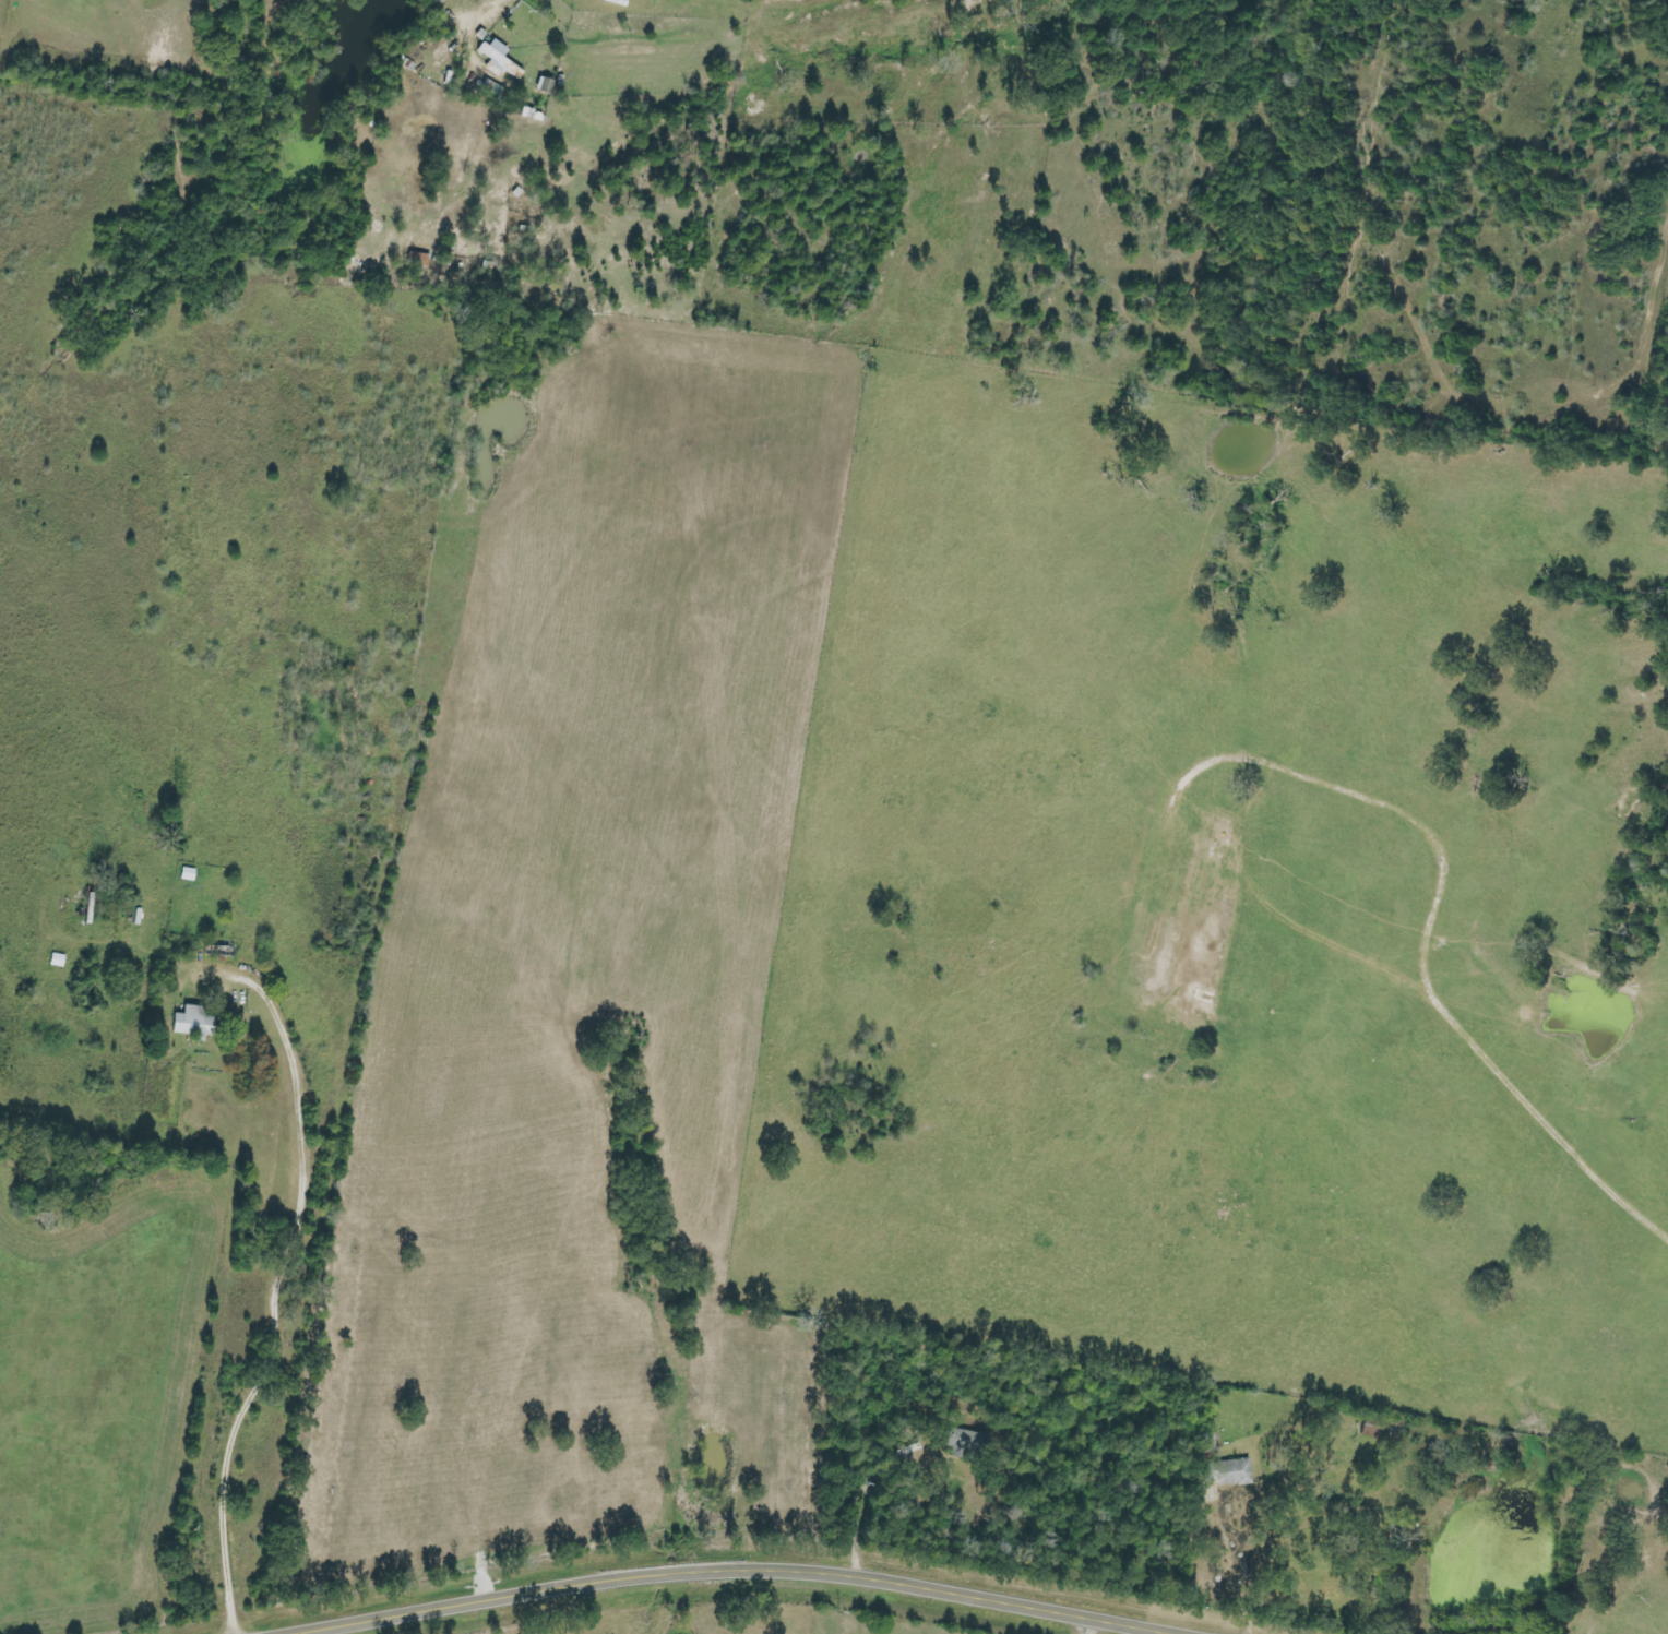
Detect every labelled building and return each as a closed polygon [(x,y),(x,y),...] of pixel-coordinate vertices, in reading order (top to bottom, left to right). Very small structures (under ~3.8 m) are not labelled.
[(484,69),(500,79),(505,71),(519,80),(524,71),(503,59),(509,49),(493,40),(489,46),(482,42),(477,51),(490,59),(484,69)] [(553,80),(538,78),(536,92),(550,94),(553,80)] [(498,102),(504,88),(485,80),(479,94),(498,102)] [(193,882),(195,870),(182,868),(180,880),(193,882)] [(173,1014),(172,1034),(197,1035),(196,1039),(213,1040),(214,1017),(204,1017),(204,1007),(184,1005),(183,1014),(173,1014)] [(953,1448),(951,1457),(964,1459),(967,1447),(985,1451),(988,1435),(949,1427),(945,1447),(953,1448)] [(1202,1463),(1203,1483),(1217,1482),(1217,1486),(1252,1484),(1250,1460),(1202,1463)]
